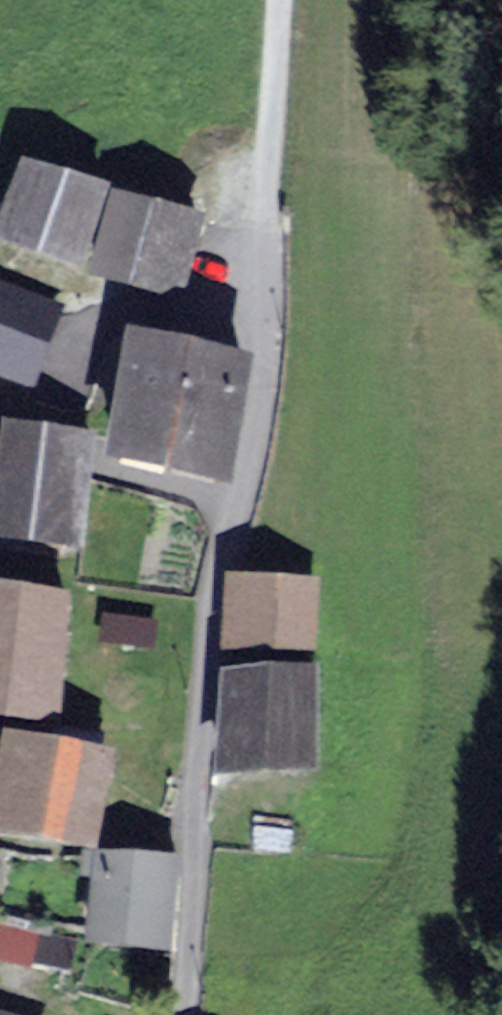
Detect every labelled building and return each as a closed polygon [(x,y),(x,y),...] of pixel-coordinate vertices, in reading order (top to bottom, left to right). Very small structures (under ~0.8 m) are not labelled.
[(101,199),(26,175),(4,244),(79,268),(101,199)] [(120,207),(100,277),(136,287),(156,217),(120,207)] [(196,229),(156,217),(136,287),(176,299),(196,229)] [(56,304),(0,283),(0,367),(28,377),(56,304)] [(244,376),(139,353),(115,461),(220,483),(244,376)] [(8,437),(0,508),(0,534),(76,543),(87,446),(8,437)] [(311,655),(314,590),(230,586),(227,652),(311,655)] [(0,600),(0,721),(51,729),(68,610),(0,600)] [(309,774),(312,686),(227,684),(224,771),(309,774)] [(9,748),(0,747),(0,807),(1,807),(9,748)] [(9,748),(1,807),(0,811),(0,839),(95,852),(108,762),(9,748)] [(166,951),(174,871),(101,863),(93,943),(166,951)]
